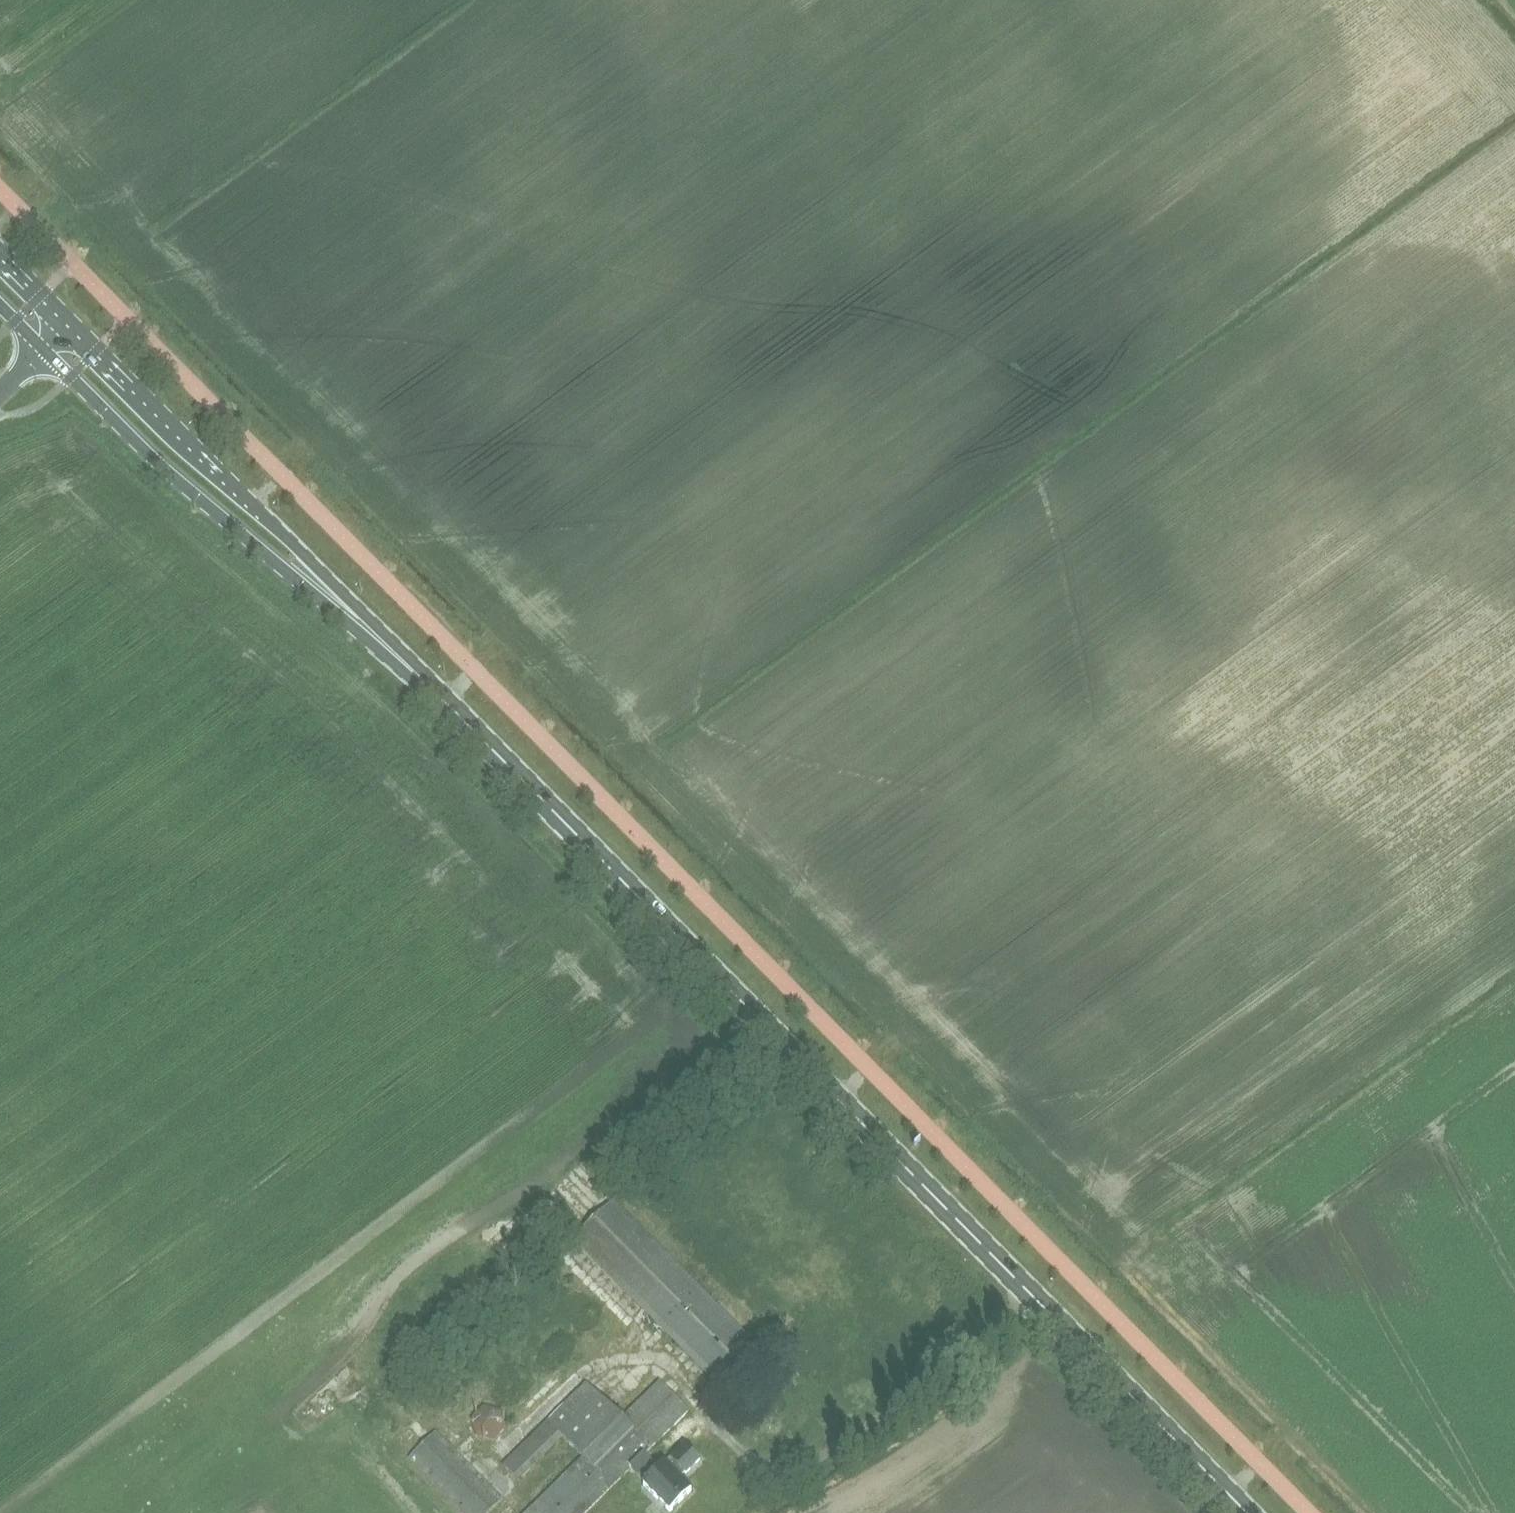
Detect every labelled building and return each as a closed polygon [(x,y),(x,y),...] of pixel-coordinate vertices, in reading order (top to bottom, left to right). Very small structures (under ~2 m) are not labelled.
[(756,1345),(614,1201),(575,1239),(718,1383),(756,1345)] [(700,1460),(685,1444),(658,1470),(644,1456),(690,1411),(674,1395),(681,1388),(668,1374),(622,1419),(587,1383),(503,1466),(518,1482),(564,1437),(583,1457),(527,1512),(587,1512),(634,1467),(647,1481),(643,1485),(670,1512),(692,1491),(678,1478),(684,1472),(686,1474),(700,1460)] [(489,1439),(507,1443),(512,1424),(494,1420),(489,1439)] [(463,1512),(489,1512),(503,1499),(436,1431),(409,1458),(463,1512)]
